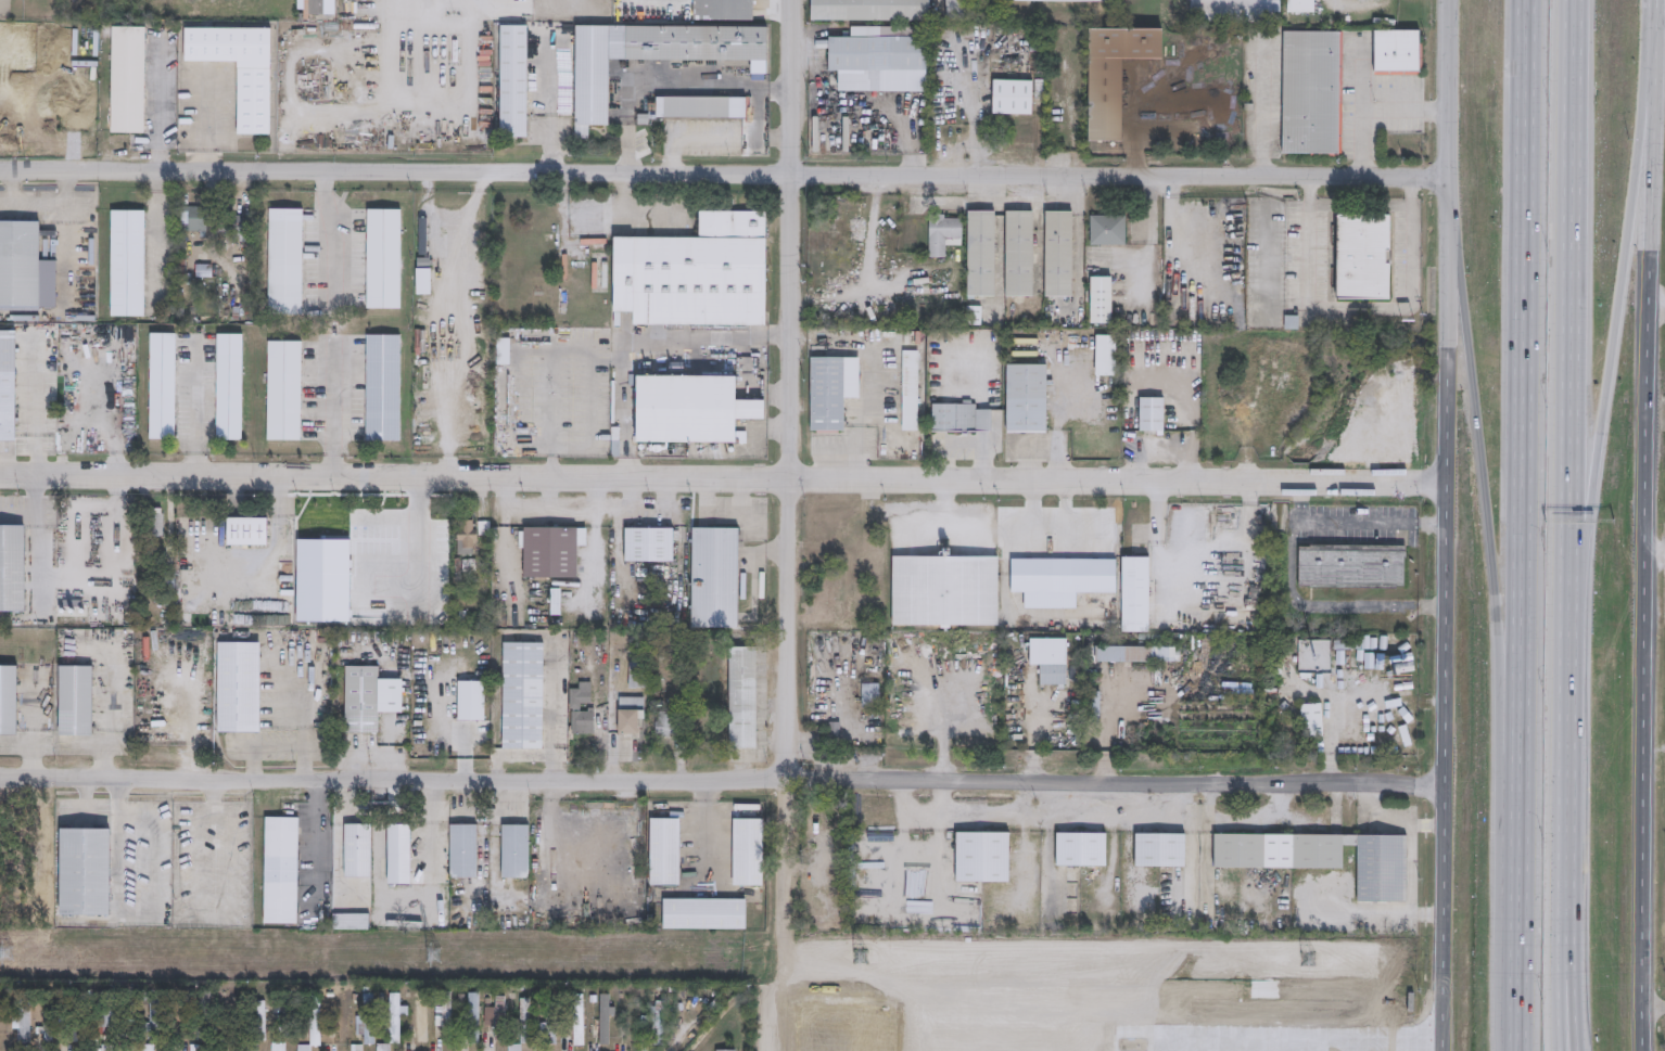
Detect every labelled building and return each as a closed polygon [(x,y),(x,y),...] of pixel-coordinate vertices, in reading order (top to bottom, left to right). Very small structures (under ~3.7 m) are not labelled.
[(303,20),(304,0),(325,0),(325,13),(309,13),(309,20),(303,20)] [(692,26),(693,0),(754,0),(753,26),(767,26),(767,60),(765,60),(610,59),(609,124),(609,126),(575,125),(576,25),(692,26)] [(808,20),(808,0),(926,0),(926,18),(926,21),(808,20)] [(1189,22),(1189,0),(1278,0),(1279,21),(1189,22)] [(1287,12),(1315,12),(1315,0),(1287,0),(1287,12)] [(516,14),(516,25),(528,25),(528,137),(500,137),(500,27),(500,25),(505,25),(505,14),(516,14)] [(145,27),(143,133),(110,132),(112,26),(145,27)] [(269,27),(270,133),(237,133),(236,61),(183,62),(182,28),(269,27)] [(1119,140),(1085,139),(1086,27),(1160,27),(1159,57),(1120,57),(1119,140)] [(1418,75),(1372,75),(1372,30),(1372,29),(1418,29),(1418,73),(1418,75)] [(1337,148),(1337,157),(1308,157),(1308,154),(1281,153),(1281,152),(1282,30),(1338,31),(1337,148)] [(924,36),(924,69),(824,69),(824,49),(812,49),(812,40),(825,40),(825,36),(924,36)] [(1030,80),(1029,114),(989,114),(990,79),(1030,80)] [(664,118),(664,97),(730,98),(729,102),(729,119),(664,118)] [(207,207),(206,232),(180,231),(181,206),(207,207)] [(304,208),(302,316),(267,315),(269,208),(304,208)] [(401,309),(367,309),(367,209),(402,209),(401,309)] [(143,316),(110,316),(110,210),(144,210),(143,316)] [(971,299),(964,299),(965,210),(992,210),(992,296),(971,296),(971,299)] [(1030,296),(1003,296),(1003,210),(1030,212),(1030,296)] [(1069,296),(1042,296),(1043,210),(1069,212),(1069,296)] [(232,212),(232,215),(239,215),(239,217),(256,217),(256,236),(244,236),(244,242),(238,242),(239,236),(233,236),(233,231),(218,231),(218,212),(232,212)] [(766,212),(765,323),(634,322),(634,311),(613,310),(613,236),(699,238),(699,230),(699,212),(766,212)] [(942,215),(941,218),(958,218),(958,239),(942,239),(942,258),(926,257),(926,214),(942,215)] [(1388,215),(1387,251),(1384,251),(1384,262),(1387,262),(1387,299),(1335,299),(1335,287),(1330,287),(1330,267),(1334,267),(1334,246),(1329,246),(1330,226),(1334,226),(1335,214),(1388,215)] [(1123,245),(1088,245),(1088,215),(1123,215),(1123,245)] [(37,307),(0,306),(0,221),(38,221),(37,307)] [(1109,323),(1088,323),(1088,278),(1108,277),(1109,323)] [(979,306),(978,325),(964,325),(964,306),(979,306)] [(116,328),(115,343),(101,342),(101,326),(116,328)] [(4,437),(0,437),(0,329),(15,330),(14,437),(4,437)] [(175,439),(149,439),(150,333),(176,333),(175,439)] [(241,440),(216,439),(217,334),(242,334),(241,440)] [(399,440),(366,440),(367,335),(401,335),(399,440)] [(1114,375),(1093,375),(1094,335),(1115,335),(1114,375)] [(497,338),(497,365),(510,365),(510,338),(497,338)] [(300,441),(267,440),(267,341),(301,341),(300,441)] [(919,350),(903,350),(903,432),(919,432),(919,350)] [(840,431),(808,431),(808,358),(856,358),(856,398),(840,398),(840,431)] [(1043,431),(1004,431),(1003,364),(1043,364),(1043,431)] [(497,418),(506,418),(506,368),(497,368),(497,418)] [(736,376),(736,400),(764,400),(763,419),(735,419),(735,440),(735,445),(689,444),(640,444),(636,444),(636,375),(638,375),(736,376)] [(1160,431),(1136,431),(1136,398),(1161,398),(1160,431)] [(953,432),(929,431),(929,403),(953,405),(953,432)] [(166,551),(145,552),(144,517),(165,516),(166,551)] [(266,547),(226,546),(226,518),(266,518),(266,547)] [(472,521),(472,530),(476,530),(476,540),(472,540),(472,555),(457,555),(457,522),(461,522),(461,521),(472,521)] [(351,523),(351,535),(333,535),(333,534),(327,534),(327,524),(333,524),(333,523),(351,523)] [(490,523),(491,548),(484,548),(484,537),(478,537),(478,523),(490,523)] [(23,612),(0,612),(0,526),(23,526),(23,612)] [(577,528),(587,528),(586,546),(577,546),(577,578),(550,578),(550,605),(524,605),(525,578),(523,578),(523,549),(519,549),(519,531),(523,531),(523,527),(577,528)] [(673,563),(624,562),(625,528),(674,528),(673,563)] [(738,629),(691,628),(694,528),(739,529),(738,629)] [(1396,585),(1396,587),(1308,586),(1308,585),(1297,585),(1297,544),(1309,544),(1309,543),(1405,543),(1405,556),(1403,556),(1402,585),(1396,585)] [(999,626),(893,626),(893,557),(1000,557),(999,626)] [(1151,633),(1123,633),(1123,557),(1134,557),(1149,557),(1151,557),(1151,633)] [(1079,593),(1079,610),(1025,610),(1026,593),(1012,592),(1013,559),(1118,560),(1118,593),(1079,593)] [(307,629),(293,629),(293,587),(308,587),(307,629)] [(561,615),(551,615),(551,589),(561,589),(561,615)] [(209,614),(209,628),(191,627),(191,613),(209,614)] [(1069,639),(1068,685),(1066,685),(1066,690),(1060,690),(1060,685),(1041,685),(1042,665),(1045,665),(1046,639),(1069,639)] [(258,733),(217,733),(217,642),(259,643),(258,733)] [(543,751),(503,749),(504,643),(544,643),(543,751)] [(732,749),(730,749),(730,646),(758,648),(758,649),(758,749),(732,749)] [(1177,664),(1098,663),(1098,646),(1182,648),(1182,662),(1177,662),(1177,664)] [(649,664),(648,691),(630,690),(630,663),(649,664)] [(15,736),(0,736),(0,666),(14,666),(15,736)] [(91,738),(58,736),(59,671),(59,667),(92,667),(91,732),(91,738)] [(403,710),(403,715),(378,714),(378,734),(346,734),(345,734),(346,667),(378,667),(378,680),(403,680),(403,710)] [(457,720),(486,720),(486,680),(457,680),(457,720)] [(592,682),(589,704),(581,704),(581,712),(587,713),(587,708),(594,709),(593,735),(569,734),(572,689),(579,690),(579,681),(592,682)] [(880,708),(863,708),(863,684),(880,684),(880,708)] [(1101,721),(1092,721),(1092,691),(1101,691),(1101,721)] [(638,735),(618,735),(619,712),(620,712),(620,697),(645,698),(645,720),(638,720),(638,735)] [(1324,738),(1305,739),(1302,708),(1302,705),(1323,704),(1324,714),(1325,728),(1325,738),(1324,738)] [(669,734),(669,738),(661,738),(661,734),(654,734),(656,723),(658,723),(658,709),(678,709),(678,726),(675,726),(675,734),(669,734)] [(842,751),(824,752),(823,741),(830,740),(830,723),(841,723),(842,751)] [(298,819),(296,925),(263,924),(265,818),(284,819),(298,819)] [(679,887),(650,886),(650,820),(679,820),(679,887)] [(763,887),(734,888),(734,820),(763,820),(763,887)] [(370,879),(344,879),(344,825),(370,825),(370,879)] [(409,887),(386,887),(386,825),(409,825),(409,887)] [(475,879),(450,879),(450,825),(476,825),(475,879)] [(529,880),(503,880),(503,826),(529,826),(529,880)] [(106,917),(58,917),(58,831),(106,831),(106,917)] [(1012,834),(1011,884),(957,884),(957,834),(1012,834)] [(1107,868),(1057,867),(1058,834),(1107,834),(1107,868)] [(1186,869),(1137,869),(1136,835),(1186,834),(1186,869)] [(1410,837),(1409,903),(1359,902),(1359,847),(1345,846),(1345,870),(1217,869),(1217,835),(1359,836),(1410,837)] [(746,931),(663,931),(663,900),(746,901),(746,931)] [(369,931),(333,931),(333,912),(369,912),(369,931)] [(237,989),(236,1041),(225,1041),(226,1029),(218,1029),(218,1015),(226,1015),(226,989),(237,989)] [(80,990),(78,1042),(69,1042),(69,1018),(62,1017),(62,1007),(69,1007),(69,990),(80,990)] [(116,990),(115,1027),(96,1026),(97,990),(116,990)] [(211,1041),(198,1041),(198,990),(211,990),(211,1041)] [(29,991),(29,1042),(18,1042),(18,1027),(12,1027),(12,1017),(18,1017),(18,992),(29,991)] [(373,991),(374,1043),(365,1044),(365,1034),(356,1035),(355,1023),(365,1023),(364,992),(373,991)] [(401,991),(401,1042),(390,1042),(390,1028),(382,1028),(382,1017),(390,1017),(390,991),(401,991)] [(480,991),(480,1043),(469,1043),(469,1029),(463,1028),(463,1021),(468,1021),(468,991),(480,991)] [(584,991),(583,1043),(574,1043),(575,991),(584,991)] [(522,1044),(522,1050),(510,1050),(510,1043),(520,1043),(520,1027),(513,1027),(513,1012),(520,1012),(520,992),(532,992),(531,1044),(522,1044)] [(294,1038),(282,1039),(281,994),(293,994),(294,1038)] [(312,1046),(312,1050),(298,1050),(298,1044),(310,1044),(309,994),(320,994),(321,1044),(312,1046)] [(160,997),(158,1041),(150,1041),(150,1031),(141,1031),(141,1022),(150,1022),(150,997),(160,997)] [(266,1040),(258,1040),(257,1000),(265,1000),(266,1040)] [(665,1001),(663,1044),(654,1044),(656,1034),(649,1034),(650,1012),(656,1012),(657,1000),(665,1001)] [(556,1042),(541,1043),(541,1021),(545,1021),(545,1001),(555,1001),(556,1042)] [(54,1003),(52,1041),(43,1040),(43,1033),(36,1033),(37,1026),(43,1026),(45,1002),(54,1003)] [(190,1005),(189,1037),(179,1036),(179,1005),(190,1005)] [(621,1027),(621,1009),(575,1008),(575,1026),(621,1027)] [(286,1043),(272,1043),(272,1050),(286,1050),(286,1043)]
